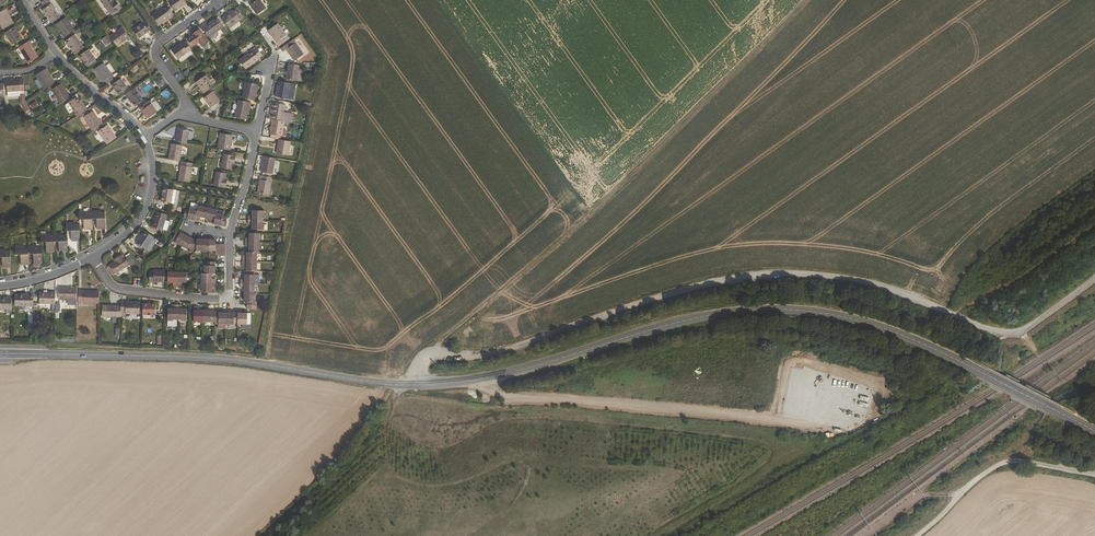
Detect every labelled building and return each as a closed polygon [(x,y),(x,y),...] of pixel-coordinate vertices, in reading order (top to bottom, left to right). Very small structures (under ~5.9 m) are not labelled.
[(123,8),(117,1),(116,2),(114,0),(101,0),(113,16),(123,8)] [(170,2),(176,11),(184,6),(188,4),(185,0),(173,0),(170,2)] [(252,4),(260,15),(269,9),(263,0),(253,0),(254,3),(252,4)] [(53,23),(62,17),(53,4),(44,10),(53,23)] [(161,25),(176,15),(169,6),(154,16),(161,25)] [(5,30),(15,23),(9,14),(10,14),(7,9),(0,14),(0,22),(5,30)] [(228,16),(224,19),(232,29),(246,19),(239,9),(228,16)] [(63,33),(63,34),(65,38),(76,31),(67,18),(57,25),(63,33)] [(203,27),(211,38),(226,27),(220,18),(210,25),(208,26),(207,25),(203,27)] [(145,24),(144,23),(134,30),(140,38),(143,35),(150,31),(145,24)] [(282,24),(272,31),(283,45),(290,40),(288,37),(290,35),(282,24)] [(21,35),(20,36),(18,32),(15,27),(6,33),(14,45),(23,39),(21,35)] [(128,40),(132,38),(124,27),(111,36),(118,46),(128,40)] [(210,42),(202,31),(196,35),(197,35),(190,39),(195,46),(201,42),(204,46),(210,42)] [(85,48),(76,35),(75,35),(68,40),(67,41),(77,54),(85,48)] [(100,39),(105,47),(112,42),(106,35),(100,39)] [(293,47),(296,53),(295,54),(298,60),(309,55),(299,38),(286,47),(288,50),(291,48),(293,47)] [(19,48),(30,64),(39,58),(32,45),(33,44),(31,41),(19,48)] [(174,51),(179,59),(193,49),(188,43),(188,42),(185,45),(184,44),(174,51)] [(261,48),(243,61),(249,69),(263,59),(263,58),(266,55),(261,48)] [(80,56),(82,60),(84,59),(88,65),(97,59),(90,49),(80,56)] [(105,81),(107,80),(109,83),(117,78),(106,62),(96,69),(105,81)] [(291,79),(301,80),(303,65),(293,63),(291,79)] [(55,80),(47,69),(37,75),(45,86),(55,80)] [(207,93),(217,86),(208,75),(199,81),(199,82),(207,93)] [(129,88),(122,78),(113,84),(117,89),(117,88),(118,91),(121,94),(129,88)] [(159,78),(154,82),(159,88),(164,85),(159,78)] [(9,91),(22,90),(21,79),(8,80),(9,91)] [(47,90),(57,83),(55,80),(45,86),(47,90)] [(283,87),(282,92),(281,92),(280,96),(281,96),(291,98),(292,98),(294,83),(284,81),(283,87)] [(60,100),(70,94),(63,83),(57,87),(53,89),(60,100)] [(261,85),(249,83),(245,98),(258,100),(261,85)] [(134,89),(126,95),(129,99),(137,93),(134,89)] [(132,103),(135,107),(148,99),(142,90),(137,93),(129,99),(132,103)] [(215,91),(207,97),(214,107),(222,101),(215,91)] [(68,109),(71,109),(73,108),(78,116),(88,110),(85,104),(84,105),(81,101),(78,97),(69,102),(70,102),(67,104),(67,106),(68,109)] [(159,112),(164,109),(156,97),(151,101),(159,112)] [(241,100),(237,117),(249,119),(250,114),(252,107),(253,107),(254,103),(241,100)] [(150,118),(159,112),(151,101),(142,107),(150,117),(150,118)] [(289,120),(293,121),(293,117),(288,117),(290,104),(278,102),(275,118),(277,118),(289,120)] [(142,107),(140,108),(148,119),(150,117),(142,107)] [(94,130),(105,123),(102,119),(101,120),(95,110),(91,113),(85,117),(94,130)] [(277,118),(275,133),(276,133),(286,135),(289,120),(277,118)] [(108,144),(118,137),(109,125),(99,131),(108,144)] [(176,141),(186,142),(187,138),(191,139),(192,131),(178,128),(176,141)] [(221,148),(233,150),(235,135),(223,133),(221,148)] [(283,139),(281,153),(293,155),(295,140),(286,139),(283,139)] [(171,159),(182,161),(184,145),(173,144),(171,159)] [(235,163),(237,163),(239,155),(226,153),(224,167),(234,169),(235,163)] [(276,172),(277,172),(280,157),(266,155),(265,159),(267,160),(265,170),(267,171),(276,172)] [(186,165),(183,165),(181,179),(193,181),(196,163),(186,161),(186,165)] [(217,184),(229,186),(230,178),(228,178),(229,172),(219,170),(217,184)] [(263,192),(269,192),(275,193),(278,176),(266,174),(263,192)] [(169,201),(173,202),(175,188),(166,187),(163,200),(169,201)] [(200,204),(200,208),(197,218),(201,219),(202,216),(207,217),(210,206),(200,204)] [(197,218),(200,208),(192,206),(191,208),(188,207),(186,216),(197,219),(197,218)] [(207,217),(213,218),(212,221),(217,222),(219,211),(220,208),(210,206),(207,217)] [(93,210),(90,210),(90,208),(85,209),(85,211),(80,211),(80,217),(85,216),(86,227),(94,227),(94,216),(93,210)] [(94,216),(98,216),(99,226),(107,226),(106,210),(103,210),(103,208),(98,208),(98,210),(93,210),(94,216)] [(267,214),(268,214),(268,209),(256,209),(256,214),(252,214),(252,218),(267,218),(267,214)] [(216,222),(228,225),(230,216),(226,215),(227,213),(219,211),(217,222),(216,222)] [(153,227),(164,230),(164,229),(167,220),(168,215),(158,212),(153,227)] [(252,222),(256,222),(256,227),(268,228),(268,222),(267,222),(267,218),(252,218),(252,222)] [(68,223),(68,228),(73,228),(73,239),(82,238),(81,222),(77,222),(77,220),(72,220),(72,223),(68,223)] [(179,229),(175,237),(178,239),(177,241),(183,244),(188,234),(179,229)] [(139,242),(148,247),(156,236),(147,230),(144,234),(139,242)] [(252,231),(252,236),(249,236),(249,241),(263,241),(263,231),(252,231)] [(47,234),(47,236),(42,236),(43,241),(47,241),(48,252),(56,251),(56,241),(55,235),(52,236),(52,233),(47,234)] [(61,241),(61,251),(69,251),(68,235),(65,235),(65,233),(60,233),(60,235),(55,235),(56,241),(61,241)] [(189,245),(192,247),(199,247),(199,238),(195,238),(188,234),(183,244),(188,247),(189,245)] [(249,245),(252,245),(252,250),(261,250),(263,250),(263,241),(249,241),(249,245)] [(43,246),(39,246),(39,244),(34,244),(34,246),(30,246),(30,247),(30,252),(35,252),(35,262),(44,262),(43,246)] [(30,247),(26,248),(26,246),(21,246),(21,248),(17,248),(17,254),(21,254),(22,264),(30,264),(30,252),(30,247)] [(8,250),(8,249),(3,249),(3,251),(0,251),(0,257),(3,257),(4,267),(12,266),(11,250),(8,250)] [(252,250),(250,250),(250,255),(246,255),(246,259),(261,259),(261,250),(252,250)] [(116,273),(130,265),(124,254),(118,257),(120,259),(117,261),(111,264),(116,273)] [(246,259),(246,263),(250,264),(250,266),(250,269),(261,269),(261,259),(246,259)] [(208,263),(206,263),(206,271),(214,271),(217,271),(218,260),(211,260),(208,260),(208,263)] [(152,270),(152,280),(166,280),(167,269),(156,268),(156,270),(152,270)] [(170,270),(170,281),(175,281),(175,284),(179,284),(179,270),(170,270)] [(183,284),(183,280),(189,281),(189,271),(179,270),(179,284),(183,284)] [(218,276),(214,276),(214,271),(206,271),(204,271),(204,281),(218,281),(218,276)] [(248,277),(244,277),(244,282),(259,282),(263,282),(263,273),(259,273),(248,272),(248,277)] [(204,290),(214,290),(214,285),(218,285),(218,281),(204,281),(204,290)] [(244,286),(248,286),(248,291),(259,291),(259,282),(244,282),(244,286)] [(79,286),(62,286),(61,286),(61,297),(62,297),(79,298),(79,290),(79,286)] [(101,303),(101,291),(85,291),(85,290),(79,290),(79,298),(79,303),(101,303)] [(56,302),(56,291),(52,291),(41,291),(41,302),(56,302)] [(251,302),(261,303),(261,299),(259,299),(259,291),(248,291),(248,299),(251,299),(251,302)] [(16,293),(16,304),(21,304),(35,304),(35,293),(21,293),(16,293)] [(8,308),(7,311),(12,311),(13,296),(0,296),(0,307),(8,308)] [(128,312),(141,312),(141,301),(123,300),(123,304),(123,310),(127,310),(128,312)] [(158,303),(151,303),(151,302),(145,302),(145,313),(158,313),(158,303)] [(180,303),(175,303),(175,307),(170,307),(170,318),(175,318),(175,316),(179,317),(180,303)] [(183,317),(183,318),(189,318),(189,307),(183,307),(184,303),(180,303),(179,317),(183,317)] [(123,310),(123,304),(104,304),(104,315),(122,315),(123,310)] [(201,319),(201,321),(206,321),(206,319),(206,308),(201,308),(201,305),(197,305),(196,319),(201,319)] [(218,310),(214,310),(214,309),(206,308),(206,319),(217,319),(218,310)] [(217,319),(221,319),(221,321),(229,321),(229,310),(224,310),(218,310),(217,319)] [(237,321),(237,320),(241,320),(241,310),(229,310),(229,321),(237,321)] [(259,312),(251,312),(251,311),(241,310),(241,320),(241,322),(258,323),(259,312)]
